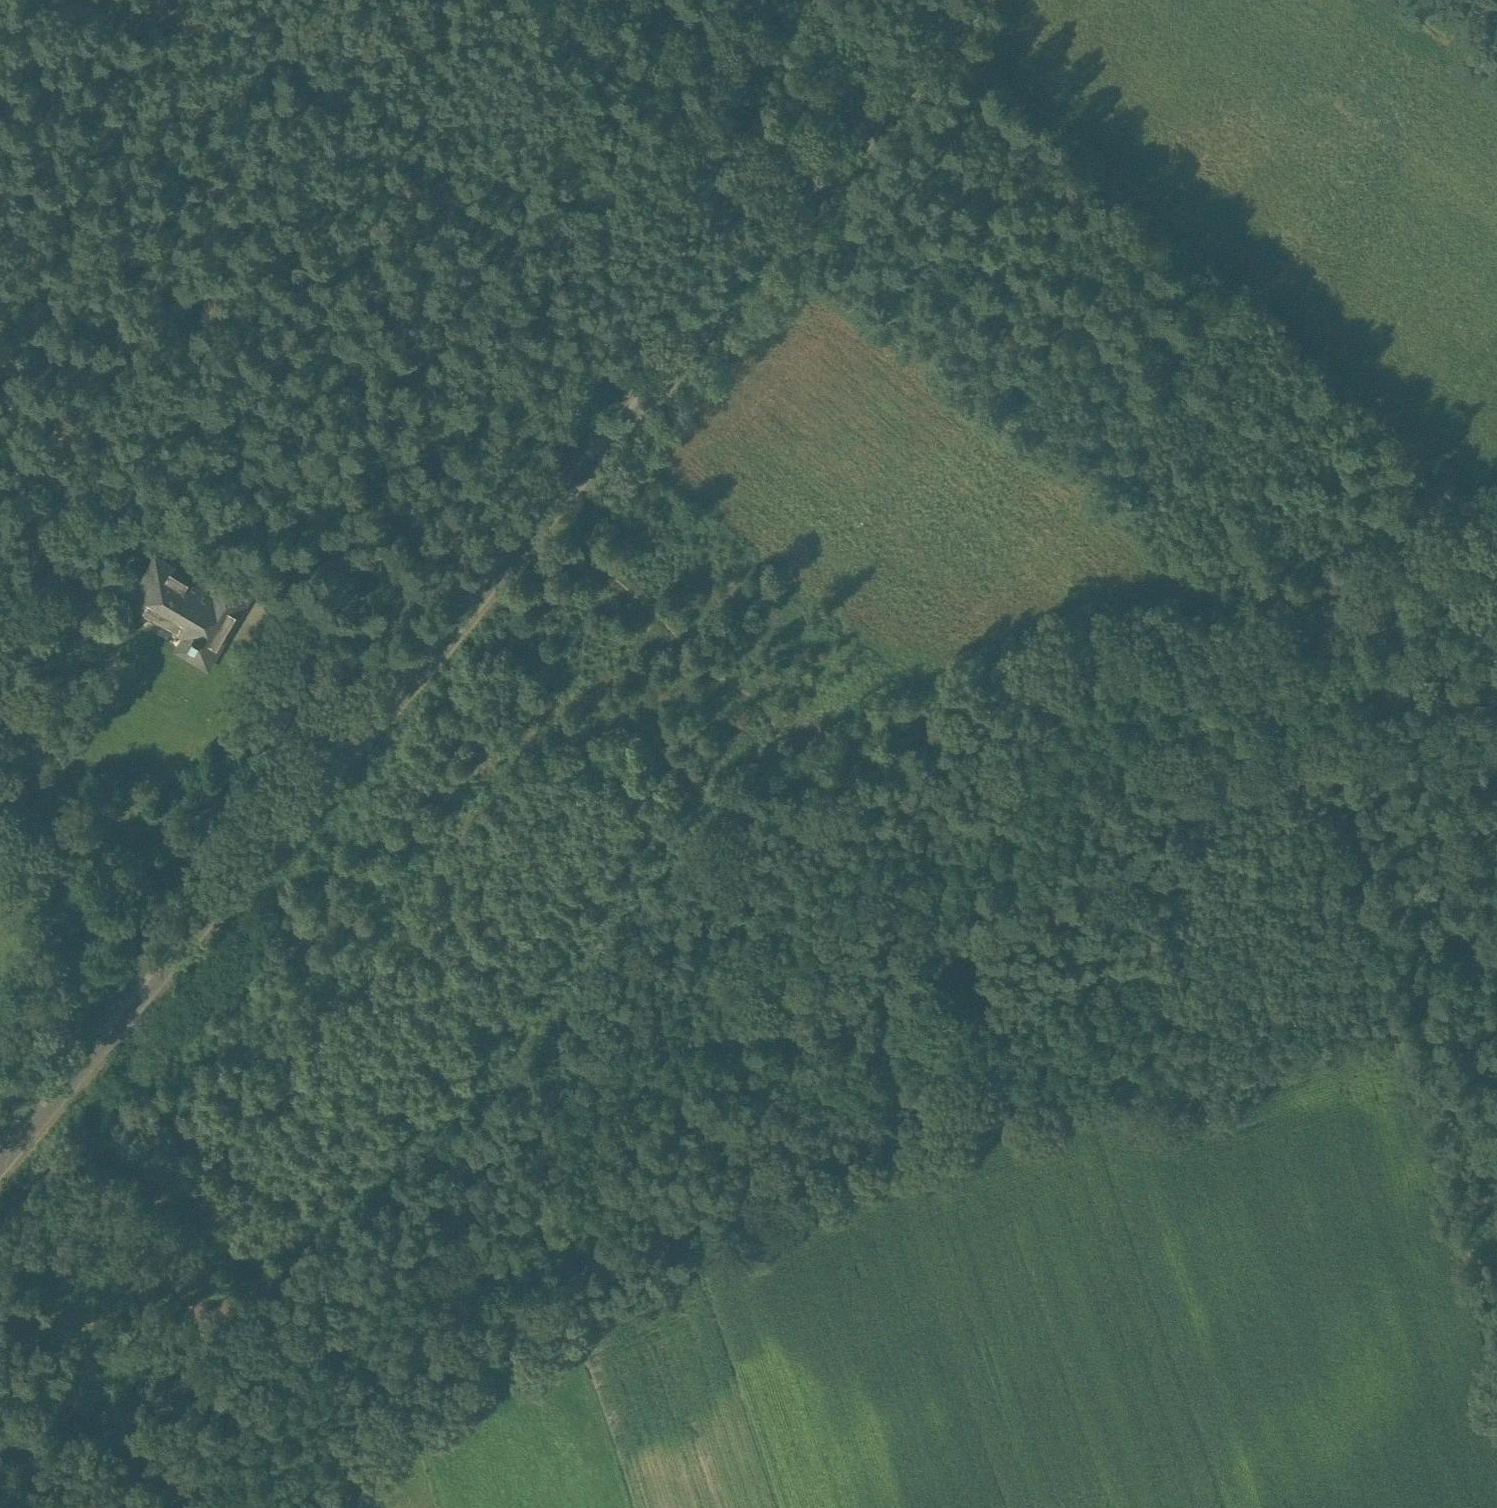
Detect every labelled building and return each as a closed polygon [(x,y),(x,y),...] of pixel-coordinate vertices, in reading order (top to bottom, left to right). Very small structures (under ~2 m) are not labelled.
[(215,593),(161,559),(133,603),(188,637),(182,647),(210,665),(253,596),(225,577),(215,593)]
